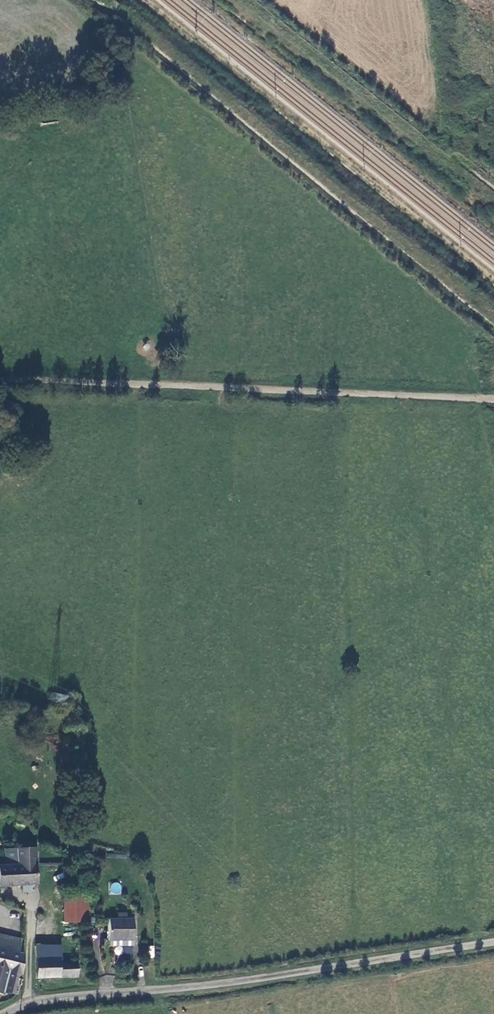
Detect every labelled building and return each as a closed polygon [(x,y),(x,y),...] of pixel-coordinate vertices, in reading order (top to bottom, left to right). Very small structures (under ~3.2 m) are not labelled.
[(34,849),(6,850),(6,866),(0,866),(0,886),(36,885),(34,849)] [(121,883),(109,882),(108,893),(120,894),(121,883)] [(86,923),(86,913),(87,897),(62,896),(62,923),(86,923)] [(134,919),(110,918),(110,939),(134,939),(134,919)] [(16,994),(16,991),(20,971),(21,953),(17,952),(20,940),(0,935),(0,999),(7,994),(16,994)] [(34,946),(35,977),(49,977),(75,977),(75,963),(60,963),(60,946),(34,946)] [(35,977),(35,987),(49,984),(49,977),(35,977)]
